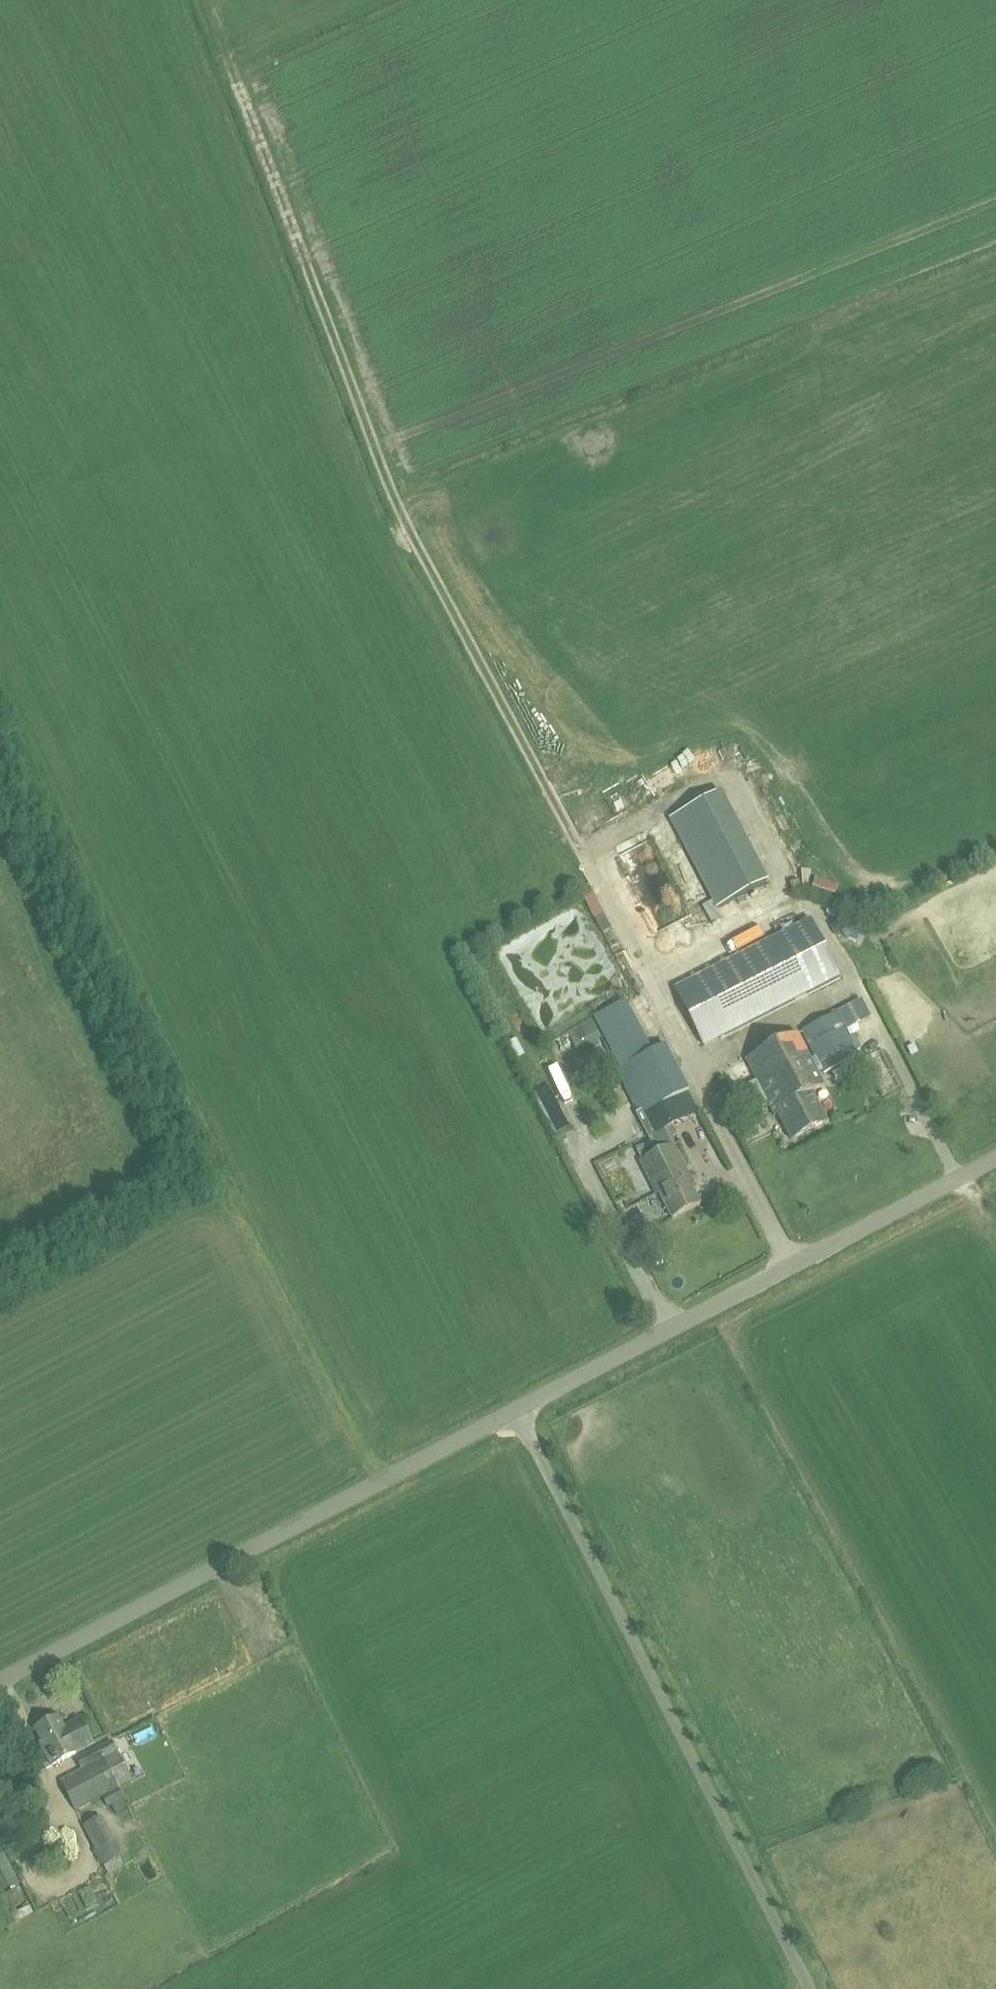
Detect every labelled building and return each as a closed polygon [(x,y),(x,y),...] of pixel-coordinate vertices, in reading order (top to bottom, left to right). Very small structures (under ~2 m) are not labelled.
[(670,817),(716,906),(767,879),(721,790),(670,817)] [(652,906),(669,898),(656,871),(630,883),(648,920),(657,916),(652,906)] [(533,1015),(612,977),(599,950),(594,952),(572,907),(498,943),(533,1015)] [(675,988),(704,1046),(840,977),(810,918),(675,988)] [(589,1013),(562,1025),(570,1045),(598,1032),(589,1013)] [(860,1056),(838,1013),(801,1031),(824,1075),(860,1056)] [(774,1116),(778,1114),(791,1139),(826,1122),(811,1092),(823,1086),(798,1035),(746,1060),(774,1116)] [(682,1094),(689,1090),(666,1044),(616,1069),(638,1113),(637,1113),(638,1116),(659,1105),(682,1094)] [(649,1137),(652,1135),(665,1128),(693,1114),(682,1094),(659,1105),(638,1116),(649,1137)] [(652,1135),(655,1141),(654,1145),(653,1146),(657,1153),(640,1162),(656,1194),(659,1192),(671,1217),(672,1218),(699,1203),(687,1179),(690,1177),(665,1128),(652,1135)] [(58,1717),(36,1728),(43,1741),(40,1742),(51,1765),(76,1753),(76,1752),(92,1744),(80,1719),(63,1727),(58,1717)] [(75,1759),(81,1769),(60,1780),(75,1810),(102,1796),(107,1807),(111,1805),(115,1813),(128,1807),(118,1788),(133,1780),(118,1752),(112,1739),(75,1759)] [(103,1865),(104,1865),(120,1857),(123,1856),(102,1816),(83,1825),(103,1865)] [(8,1863),(0,1847),(0,1892),(18,1882),(8,1863)] [(120,1857),(104,1865),(107,1873),(124,1865),(120,1857)] [(17,1887),(2,1896),(10,1910),(25,1901),(17,1887)]
